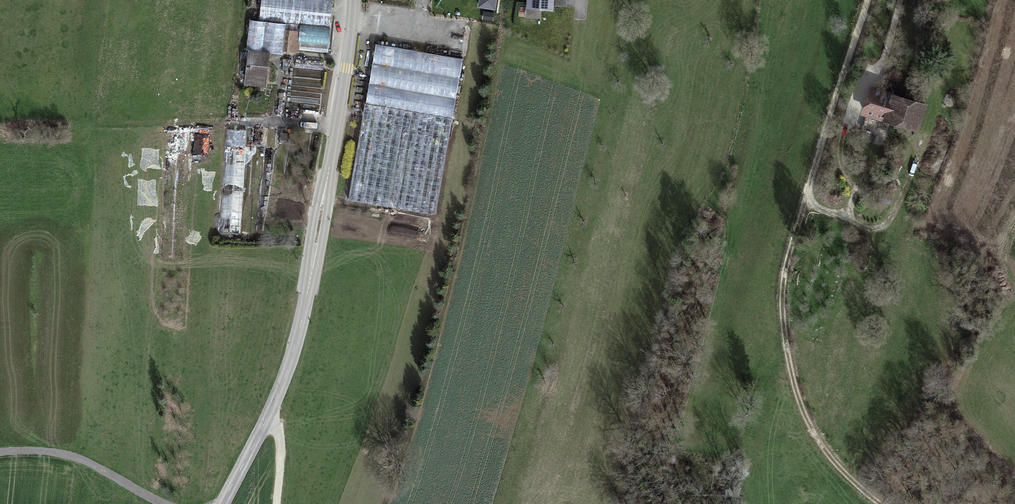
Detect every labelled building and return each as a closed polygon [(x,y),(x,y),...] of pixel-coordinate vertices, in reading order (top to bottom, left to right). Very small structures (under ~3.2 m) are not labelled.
[(261,18),(333,25),(335,0),(263,0),(261,18)] [(479,7),(495,9),(496,0),(480,0),(479,7)] [(527,16),(541,17),(542,9),(557,10),(557,0),(528,0),(527,16)] [(288,23),(250,20),(248,45),(286,48),(288,23)] [(332,29),(302,26),(301,43),(330,45),(332,29)] [(464,58),(378,43),(350,198),(436,213),(464,58)] [(274,50),(248,48),(245,84),(271,86),(274,50)] [(930,102),(873,84),(863,113),(920,132),(930,102)] [(246,129),(226,128),(219,232),(240,233),(246,129)]
